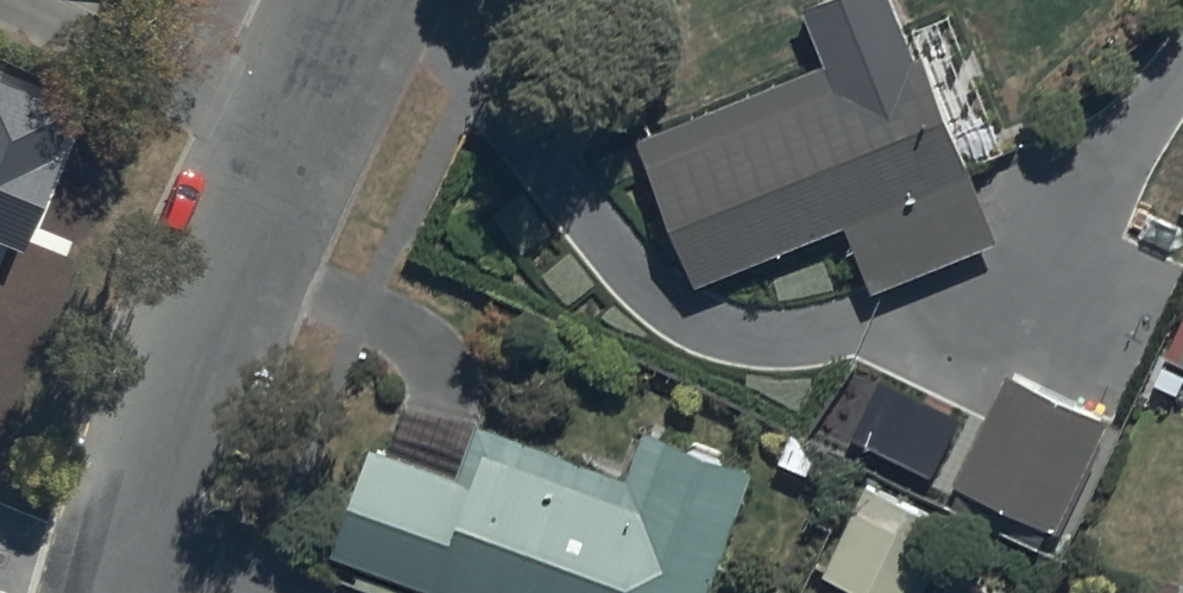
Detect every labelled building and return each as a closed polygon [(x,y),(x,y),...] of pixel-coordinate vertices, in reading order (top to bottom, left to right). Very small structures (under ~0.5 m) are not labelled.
[(640,115),(697,270),(843,216),(867,280),(1006,228),(925,9),(640,115)] [(22,253),(79,113),(0,81),(0,244),(22,253)] [(1168,344),(1182,351),(1182,313),(1168,344)] [(1008,358),(953,470),(1060,522),(1115,410),(1008,358)] [(387,436),(371,430),(332,535),(489,592),(708,592),(761,450),(645,407),(625,463),(525,426),(407,383),(387,436)] [(823,561),(889,592),(918,592),(958,511),(869,468),(823,561)]
